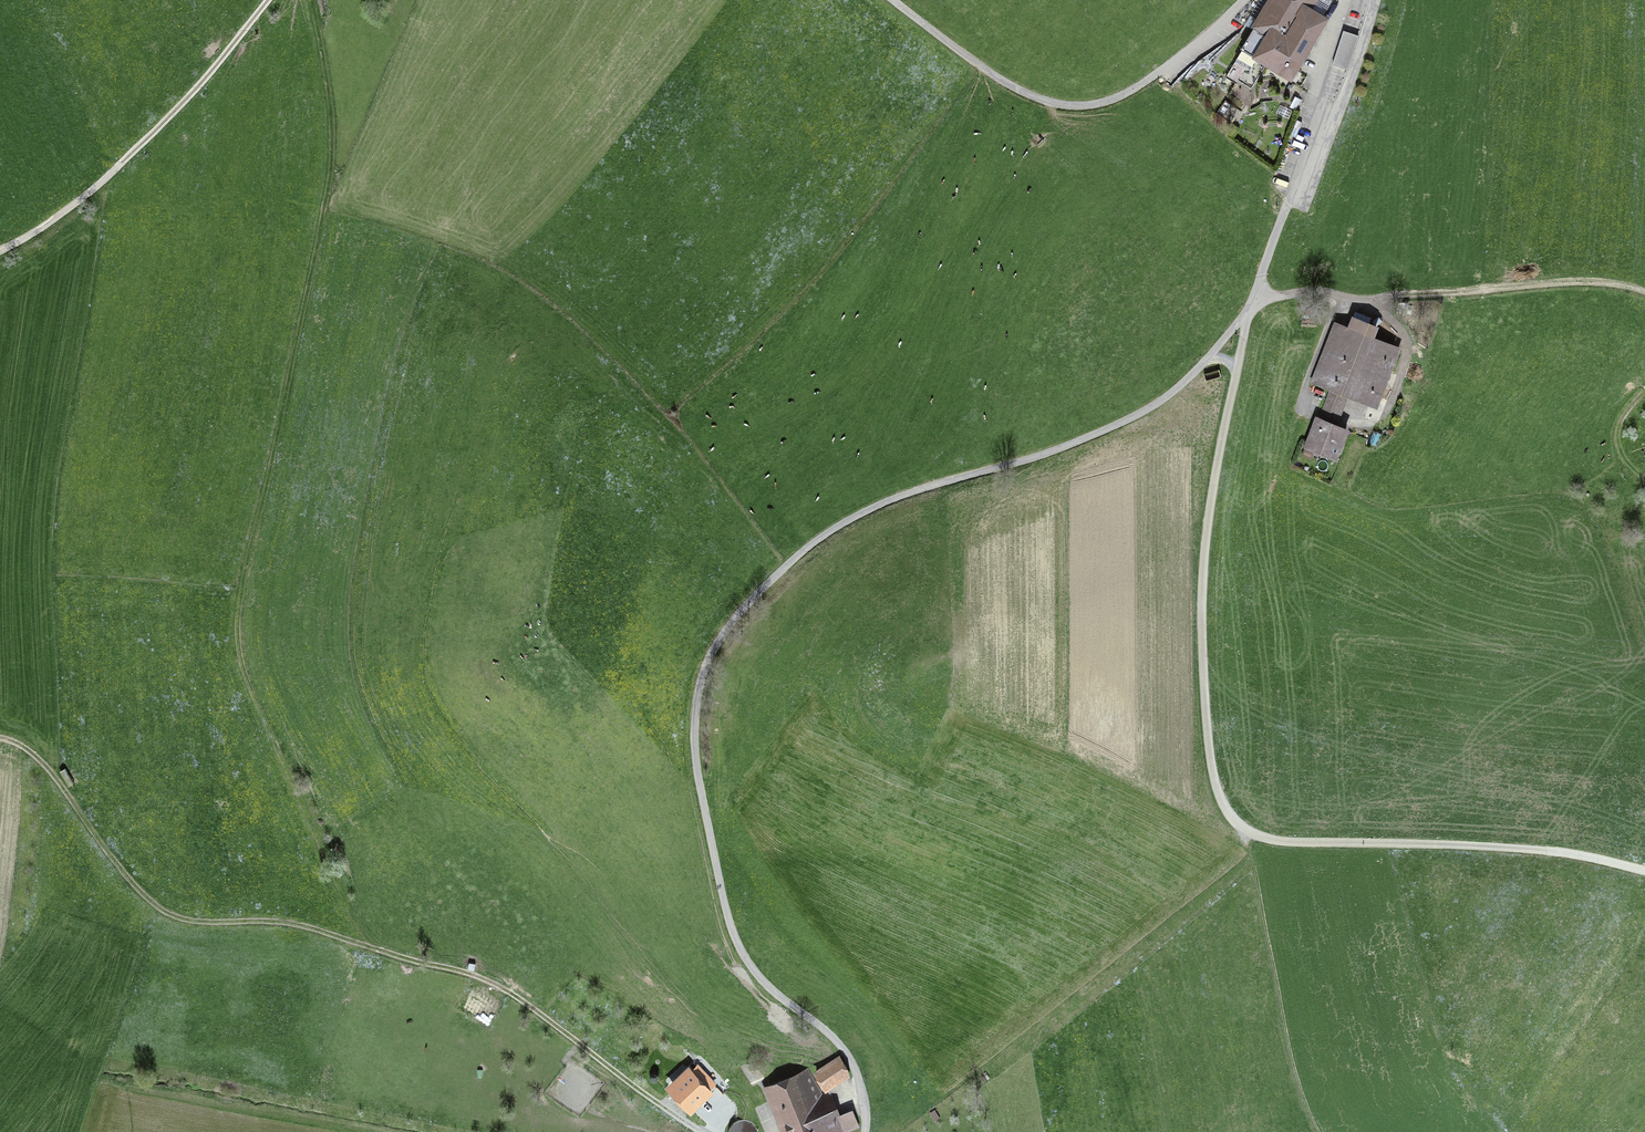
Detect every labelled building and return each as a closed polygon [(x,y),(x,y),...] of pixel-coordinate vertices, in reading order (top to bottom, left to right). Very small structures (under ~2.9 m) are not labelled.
[(1241,54),(1292,84),(1329,22),(1314,13),(1322,0),(1273,0),(1241,54)] [(1334,65),(1350,69),(1358,36),(1342,32),(1334,65)] [(1338,424),(1348,399),(1377,410),(1400,350),(1375,340),(1379,330),(1353,320),(1349,331),(1335,326),(1312,386),(1330,392),(1321,418),(1317,416),(1306,446),(1339,458),(1350,428),(1338,424)] [(846,1073),(838,1059),(817,1071),(826,1085),(846,1073)] [(720,1085),(694,1060),(666,1088),(692,1113),(720,1085)] [(772,1086),(789,1131),(839,1131),(858,1125),(851,1107),(829,1114),(813,1071),(772,1086)]
